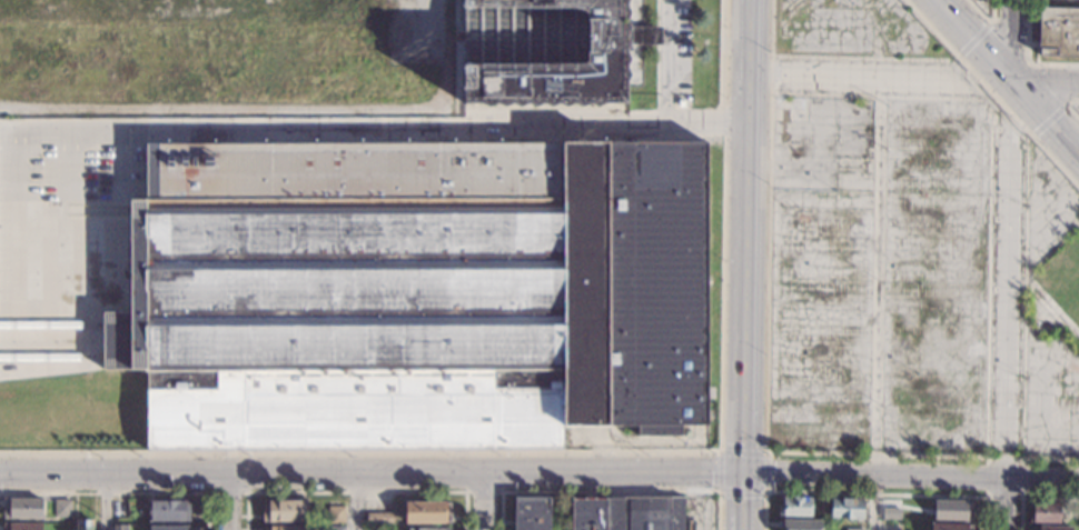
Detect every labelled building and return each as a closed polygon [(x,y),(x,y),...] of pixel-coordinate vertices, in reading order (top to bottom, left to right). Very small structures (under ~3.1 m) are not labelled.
[(463,103),(464,0),(626,0),(624,4),(627,14),(624,21),(627,29),(624,37),(627,46),(625,53),(628,61),(625,70),(627,76),(625,83),(625,103),(605,103),(597,107),(590,103),(582,107),(574,103),(566,107),(558,103),(551,107),(542,103),(535,107),(527,103),(519,107),(512,103),(504,107),(496,103),(488,107),(479,103),(463,103)] [(1039,8),(1078,8),(1078,57),(1038,57),(1039,8)] [(689,109),(674,109),(674,100),(689,100),(689,109)] [(706,426),(681,426),(681,438),(635,438),(635,428),(563,428),(563,449),(148,449),(148,367),(105,367),(105,310),(130,310),(130,198),(149,199),(149,142),(706,142),(706,426)] [(550,497),(550,529),(514,529),(514,497),(550,497)] [(811,518),(778,517),(778,507),(782,507),(783,497),(812,497),(811,518)] [(41,502),(44,502),(44,516),(42,516),(42,519),(28,519),(28,520),(18,520),(18,519),(3,519),(2,499),(41,498),(41,502)] [(683,498),(683,529),(569,529),(568,499),(683,498)] [(862,519),(830,519),(830,498),(862,498),(862,519)] [(71,518),(53,518),(55,500),(72,500),(71,518)] [(971,521),(934,521),(934,500),(972,500),(971,521)] [(189,521),(148,522),(148,501),(189,501),(189,521)] [(305,522),(263,522),(263,501),(305,501),(305,522)] [(446,513),(449,513),(449,523),(405,523),(405,501),(446,501),(446,513)] [(1060,513),(1063,513),(1063,520),(1060,520),(1060,523),(1029,522),(1029,501),(1060,502),(1060,513)] [(903,521),(885,520),(885,503),(903,503),(903,521)] [(344,523),(327,523),(327,507),(345,507),(344,523)] [(393,523),(365,523),(365,513),(393,513),(393,523)] [(93,520),(93,529),(75,529),(75,520),(93,520)] [(822,521),(822,529),(781,529),(779,529),(779,520),(822,521)] [(931,522),(930,529),(969,529),(970,523),(931,522)]
